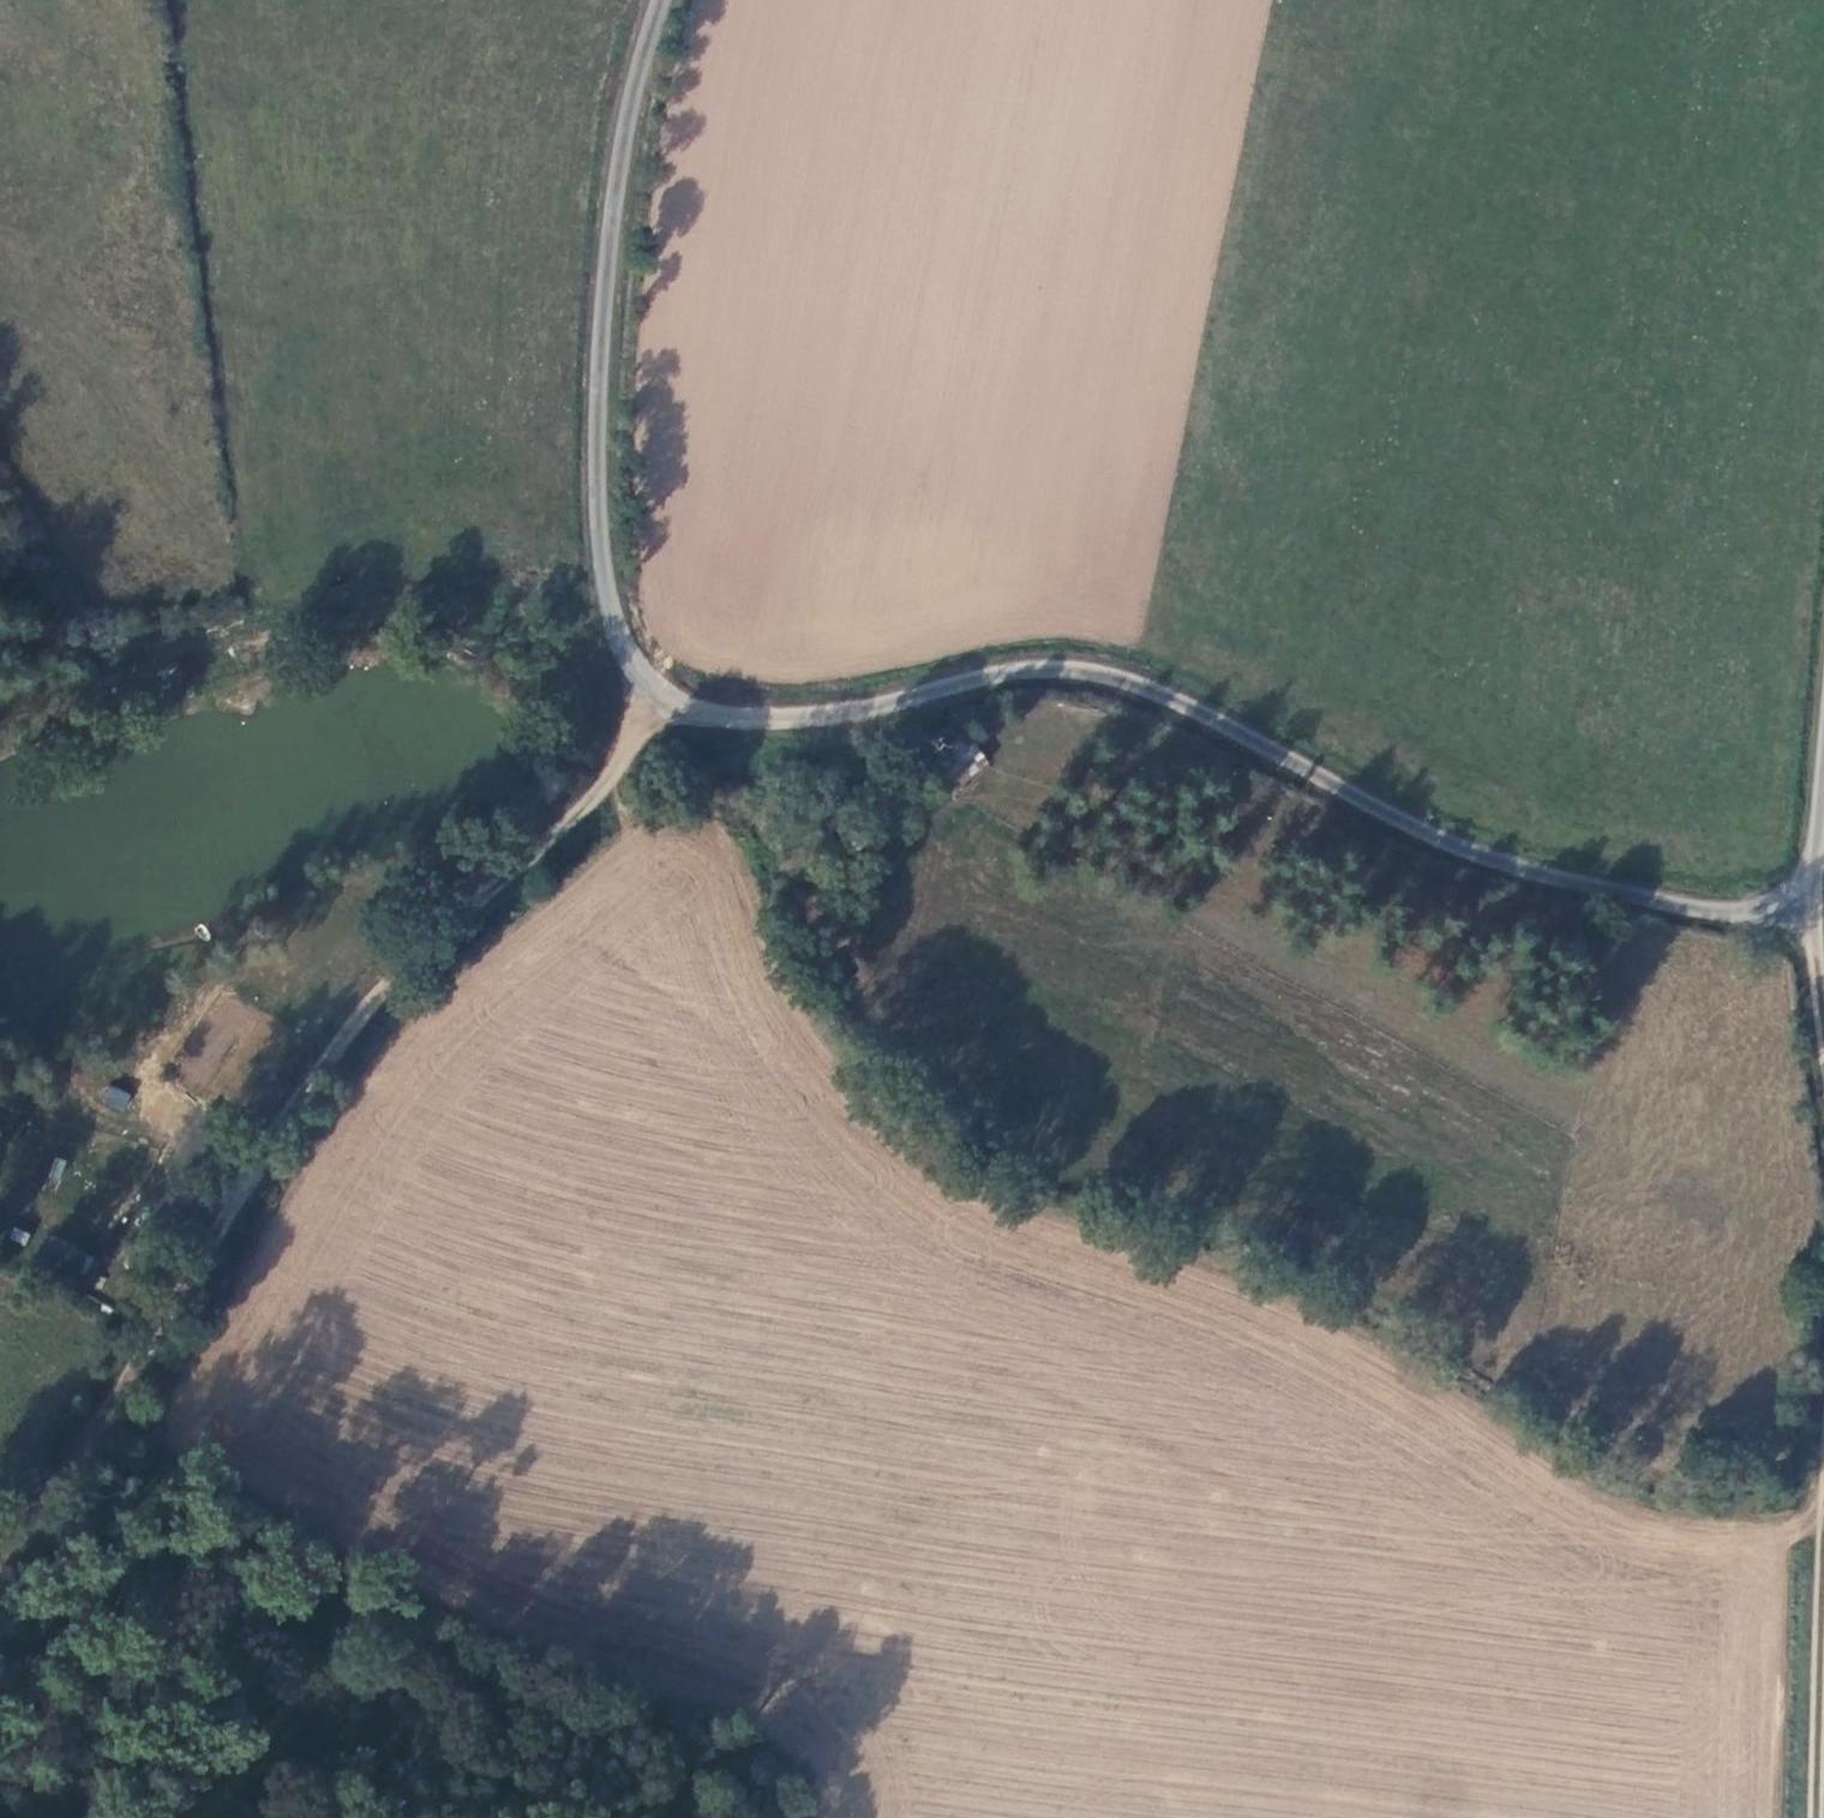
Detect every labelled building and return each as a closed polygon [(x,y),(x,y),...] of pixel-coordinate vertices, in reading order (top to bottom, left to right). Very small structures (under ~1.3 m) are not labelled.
[(970,739),(939,761),(956,783),(986,761),(970,739)] [(101,1100),(122,1111),(130,1096),(109,1085),(101,1100)] [(76,1287),(93,1259),(50,1234),(34,1262),(76,1287)]
